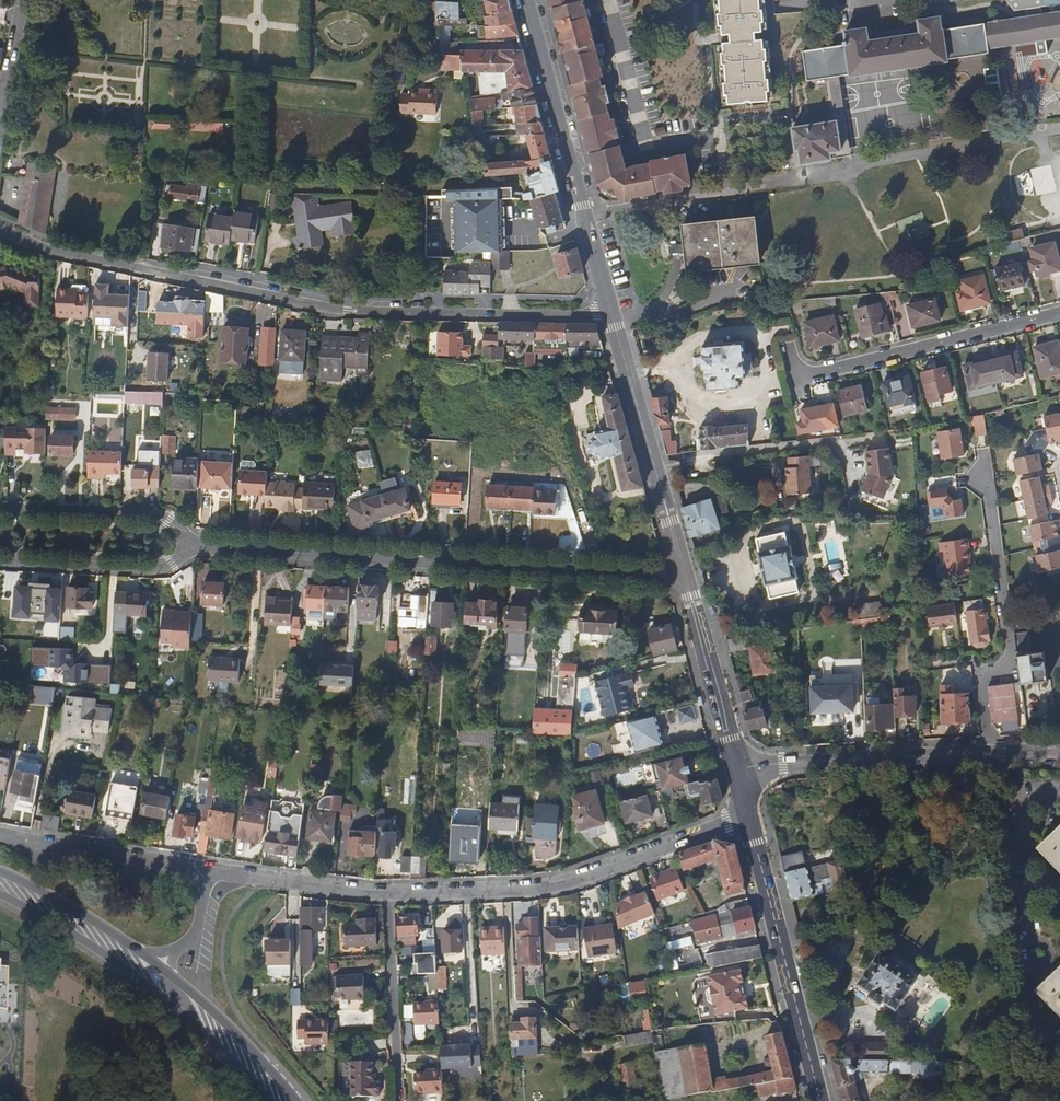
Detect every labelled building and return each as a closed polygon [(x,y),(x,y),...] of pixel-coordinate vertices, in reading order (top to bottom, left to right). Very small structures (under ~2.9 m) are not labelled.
[(457,0),(444,0),(434,0),(436,15),(465,13),(465,9),(462,10),(461,5),(457,5),(457,0)] [(512,9),(510,0),(485,0),(487,11),(512,9)] [(609,193),(621,200),(631,199),(634,201),(641,199),(640,193),(647,193),(648,198),(659,196),(658,194),(675,191),(674,185),(681,184),(682,190),(693,188),(692,178),(692,175),(689,159),(654,165),(654,168),(636,171),(633,175),(626,171),(627,168),(625,162),(622,149),(618,150),(614,132),(608,134),(607,128),(612,126),(610,117),(609,117),(604,96),(599,98),(598,92),(602,90),(600,80),(604,79),(601,67),(595,69),(594,63),(600,62),(597,52),(591,53),(590,48),(596,46),(593,35),(587,36),(585,30),(592,29),(589,18),(583,20),(581,14),(588,12),(585,2),(581,2),(580,0),(548,0),(551,11),(555,10),(564,43),(559,44),(562,55),(566,54),(574,86),(570,87),(579,123),(580,123),(589,157),(593,156),(596,169),(601,168),(603,174),(598,176),(599,183),(604,183),(606,191),(609,193)] [(718,14),(714,14),(715,26),(719,26),(720,35),(728,35),(728,39),(728,43),(720,43),(721,53),(717,53),(717,66),(721,66),(723,84),(718,84),(719,96),(724,96),(724,105),(765,103),(764,93),(769,93),(768,81),(764,81),(763,63),(767,63),(766,51),(762,51),(761,41),(753,42),(753,34),(761,33),(760,24),(764,23),(764,11),(760,11),(759,0),(717,0),(718,14)] [(1004,0),(1012,9),(1024,8),(1024,17),(1041,14),(1041,6),(1057,3),(1058,0),(1004,0)] [(486,22),(515,20),(512,9),(487,11),(484,11),(486,22)] [(486,22),(484,11),(478,12),(479,23),(486,22)] [(1041,14),(1024,17),(983,24),(940,31),(937,19),(918,23),(919,35),(909,36),(908,29),(874,35),(875,41),(864,43),(863,32),(842,35),(843,46),(800,54),(805,80),(829,76),(837,75),(847,73),(848,75),(944,59),(945,57),(985,51),(985,47),(1059,36),(1059,11),(1041,14)] [(469,12),(465,13),(436,15),(438,26),(459,24),(459,17),(469,16),(469,12)] [(515,20),(486,22),(488,35),(518,33),(515,20)] [(443,54),(460,53),(459,40),(442,40),(443,54)] [(510,89),(531,85),(522,49),(463,48),(461,48),(461,53),(460,53),(461,69),(463,69),(477,70),(507,70),(510,89)] [(461,69),(460,53),(443,54),(444,69),(452,69),(452,75),(463,75),(463,69),(461,69)] [(396,65),(394,83),(403,84),(405,67),(396,65)] [(1003,110),(996,67),(988,68),(995,111),(1003,110)] [(479,94),(510,89),(507,70),(477,70),(479,94)] [(841,149),(842,156),(850,154),(837,75),(829,76),(836,118),(841,149)] [(536,105),(531,85),(510,89),(513,107),(515,107),(536,105)] [(436,90),(409,90),(409,95),(401,95),(400,113),(436,113),(436,90)] [(502,108),(501,97),(470,99),(471,110),(502,108)] [(517,121),(540,120),(536,105),(515,107),(517,121)] [(151,116),(150,129),(169,129),(169,117),(151,116)] [(481,118),(481,124),(504,122),(503,116),(481,118)] [(841,149),(836,118),(792,126),(795,147),(798,147),(801,163),(831,158),(831,151),(841,149)] [(543,130),(540,120),(517,121),(518,132),(525,132),(543,130)] [(482,135),(481,124),(472,125),(473,135),(482,135)] [(527,175),(553,166),(543,130),(525,132),(532,156),(486,160),(486,175),(519,174),(527,173),(527,175)] [(831,158),(842,156),(841,149),(831,151),(831,158)] [(55,167),(28,162),(18,221),(43,232),(55,167)] [(553,166),(527,175),(532,191),(525,193),(524,194),(525,199),(530,197),(553,190),(557,189),(559,188),(553,166)] [(456,177),(456,167),(447,167),(448,177),(456,177)] [(527,175),(527,173),(519,174),(525,193),(532,191),(527,175)] [(200,188),(172,185),(169,197),(203,202),(206,186),(201,186),(200,188)] [(455,199),(501,198),(525,199),(524,194),(512,193),(512,187),(443,188),(442,194),(448,194),(448,199),(455,199)] [(553,190),(530,197),(538,225),(546,225),(548,231),(555,229),(555,227),(563,224),(553,190)] [(281,192),(270,192),(266,213),(278,214),(281,192)] [(490,249),(500,249),(501,198),(455,199),(454,250),(458,250),(485,250),(490,249)] [(356,232),(350,199),(321,204),(320,201),(295,205),(300,235),(293,236),(295,250),(325,245),(323,231),(333,229),(334,236),(356,232)] [(259,215),(235,212),(234,217),(209,214),(205,240),(230,244),(231,238),(255,241),(259,215)] [(761,263),(757,217),(735,220),(727,221),(702,224),(701,222),(697,222),(697,224),(686,226),(688,244),(689,253),(689,257),(690,270),(727,267),(761,263)] [(192,228),(163,224),(160,245),(188,249),(192,228)] [(1023,236),(1021,227),(1007,231),(1009,240),(1023,236)] [(1054,243),(1032,248),(1039,276),(1059,270),(1059,269),(1054,243)] [(689,253),(688,244),(679,245),(672,246),(673,255),(689,253)] [(581,269),(574,247),(556,253),(562,275),(581,269)] [(490,261),(490,249),(485,250),(485,258),(482,258),(482,261),(490,261)] [(490,261),(490,267),(506,267),(506,249),(500,249),(490,249),(490,261)] [(490,279),(490,267),(490,261),(482,261),(472,261),(468,264),(468,270),(442,270),(442,292),(478,292),(478,285),(478,278),(490,279)] [(1026,284),(1021,262),(996,268),(1002,291),(1026,284)] [(8,266),(0,268),(0,288),(6,286),(24,294),(24,308),(38,308),(39,276),(31,275),(8,266)] [(991,302),(984,275),(961,281),(967,305),(980,302),(981,305),(991,302)] [(108,283),(94,283),(92,317),(110,317),(110,325),(127,326),(128,294),(107,293),(108,283)] [(69,288),(69,289),(69,293),(87,294),(88,288),(85,285),(71,284),(69,288)] [(69,289),(56,289),(55,316),(87,317),(87,294),(69,293),(69,289)] [(224,294),(206,291),(205,306),(205,310),(223,311),(224,294)] [(901,299),(900,291),(890,292),(893,304),(898,303),(901,299)] [(167,299),(167,303),(166,320),(187,320),(188,300),(184,300),(184,294),(171,294),(171,299),(167,299)] [(940,320),(934,299),(909,305),(914,327),(940,320)] [(883,313),(880,301),(857,308),(864,338),(892,331),(887,313),(883,313)] [(166,320),(167,303),(159,303),(158,319),(166,320)] [(205,306),(191,306),(190,324),(205,325),(205,310),(205,306)] [(839,341),(833,317),(808,323),(812,344),(824,341),(825,344),(839,341)] [(534,339),(534,321),(499,321),(498,338),(534,339)] [(594,323),(583,323),(534,321),(534,339),(534,350),(567,350),(567,348),(603,349),(599,336),(597,325),(594,323)] [(247,328),(223,327),(222,361),(246,362),(247,346),(249,346),(249,336),(247,336),(247,328)] [(276,327),(263,327),(260,363),(273,364),(276,327)] [(305,331),(282,330),(280,358),(303,360),(305,331)] [(369,332),(358,331),(358,336),(322,334),(319,380),(342,381),(342,367),(356,368),(356,372),(367,373),(369,332)] [(462,331),(438,331),(437,354),(462,354),(462,353),(471,354),(471,345),(460,345),(460,342),(462,340),(462,331)] [(1059,372),(1059,353),(1057,341),(1033,347),(1041,376),(1059,372)] [(744,353),(743,342),(702,346),(703,355),(701,355),(702,367),(704,367),(706,380),(707,380),(708,390),(740,387),(739,378),(747,377),(744,353)] [(481,345),(481,357),(501,357),(498,346),(498,343),(481,345)] [(1016,350),(990,357),(997,381),(1022,375),(1016,350)] [(525,351),(524,366),(534,367),(535,352),(525,351)] [(163,380),(165,352),(148,352),(147,380),(163,380)] [(753,377),(751,353),(744,353),(747,377),(753,377)] [(501,357),(481,357),(480,357),(480,364),(479,381),(498,382),(500,366),(501,357)] [(997,381),(990,357),(963,364),(969,388),(997,381)] [(951,389),(945,365),(921,372),(929,402),(940,400),(938,392),(951,389)] [(913,401),(908,374),(882,380),(888,405),(904,401),(904,404),(913,401)] [(590,444),(591,451),(595,453),(599,454),(600,458),(615,455),(624,489),(642,485),(633,451),(628,432),(616,393),(615,394),(612,382),(606,383),(608,395),(603,396),(608,427),(594,431),(595,436),(591,441),(590,444)] [(868,410),(861,384),(837,390),(844,415),(868,410)] [(163,391),(124,390),(123,395),(123,403),(162,405),(163,391)] [(657,422),(669,422),(669,397),(650,399),(657,422)] [(74,406),(47,405),(46,418),(73,419),(74,406)] [(830,427),(825,405),(801,410),(805,426),(799,428),(801,434),(830,427)] [(305,412),(287,411),(286,422),(305,423),(305,412)] [(1059,411),(1043,415),(1046,426),(1033,429),(1028,436),(1045,447),(1049,441),(1059,438),(1059,415),(1059,411)] [(270,413),(262,412),(261,425),(269,426),(270,421),(270,413)] [(987,426),(984,413),(971,417),(972,427),(975,426),(977,439),(988,437),(987,426)] [(670,430),(669,422),(657,422),(659,431),(670,430)] [(747,431),(746,422),(714,427),(714,425),(700,426),(701,440),(696,440),(697,450),(754,443),(753,431),(747,431)] [(16,427),(5,427),(4,454),(15,454),(15,446),(25,447),(25,450),(45,451),(46,428),(31,427),(31,432),(27,432),(16,432),(16,427)] [(966,455),(963,427),(940,430),(943,458),(966,455)] [(670,430),(659,431),(666,454),(676,453),(675,441),(671,441),(670,430)] [(594,460),(591,451),(590,444),(587,432),(581,434),(579,440),(580,446),(582,454),(585,459),(586,462),(594,460)] [(74,435),(51,434),(50,453),(73,454),(74,435)] [(174,437),(160,436),(160,452),(173,453),(174,437)] [(1045,447),(1028,436),(1023,443),(1025,454),(1013,457),(1016,473),(1042,467),(1039,451),(1041,452),(1045,447)] [(121,449),(87,448),(86,476),(97,476),(97,471),(103,471),(120,471),(121,449)] [(354,452),(358,469),(374,465),(369,448),(354,452)] [(893,477),(891,448),(868,449),(870,473),(863,488),(883,498),(893,477)] [(811,464),(810,454),(787,456),(787,466),(784,466),(787,493),(810,491),(808,464),(811,464)] [(198,459),(173,458),(173,488),(197,489),(197,485),(198,460),(198,459)] [(233,462),(203,460),(201,486),(210,486),(213,491),(219,491),(221,487),(231,488),(233,462)] [(159,465),(133,464),(132,480),(135,481),(135,486),(158,487),(159,465)] [(265,493),(266,481),(267,470),(239,468),(238,491),(265,493)] [(1024,499),(1051,493),(1049,484),(1043,486),(1040,475),(1020,480),(1024,499)] [(266,481),(265,493),(264,505),(283,506),(283,509),(293,510),(294,506),(302,507),(303,486),(295,486),(295,482),(287,482),(285,480),(277,479),(275,481),(266,481)] [(303,481),(303,486),(302,507),(333,509),(334,483),(303,481)] [(457,484),(433,482),(431,500),(455,502),(457,484)] [(484,505),(507,506),(509,485),(486,484),(484,505)] [(555,488),(509,485),(507,506),(529,508),(528,511),(553,513),(555,488)] [(949,492),(948,486),(932,488),(932,490),(929,490),(930,504),(934,503),(934,505),(942,504),(947,508),(948,516),(965,514),(963,498),(956,498),(949,492)] [(382,494),(389,518),(413,511),(408,492),(404,493),(402,488),(382,494)] [(1051,493),(1024,499),(1029,518),(1049,513),(1046,503),(1053,501),(1051,493)] [(353,529),(389,518),(382,494),(362,500),(362,499),(346,504),(353,529)] [(720,527),(712,500),(682,508),(690,536),(720,527)] [(1043,546),(1059,542),(1059,530),(1057,517),(1030,523),(1033,540),(1041,538),(1043,546)] [(788,545),(784,531),(755,537),(759,551),(757,551),(764,583),(766,583),(769,597),(798,592),(795,577),(798,576),(790,544),(788,545)] [(971,547),(969,538),(941,540),(942,550),(946,549),(949,574),(972,571),(970,555),(967,555),(967,547),(971,547)] [(1043,546),(1044,553),(1037,554),(1041,570),(1059,566),(1059,542),(1043,546)] [(223,582),(203,581),(202,602),(222,604),(223,582)] [(59,620),(60,584),(12,582),(10,618),(59,620)] [(306,607),(323,608),(325,585),(304,584),(302,607),(306,607)] [(357,584),(357,587),(356,607),(355,624),(375,625),(376,607),(368,606),(368,602),(376,603),(377,585),(357,584)] [(347,609),(347,607),(348,592),(348,587),(325,585),(323,608),(336,609),(347,609)] [(86,588),(61,587),(60,606),(73,607),(73,611),(89,612),(90,591),(85,591),(86,588)] [(437,591),(428,590),(426,625),(450,626),(451,616),(455,616),(455,609),(452,609),(452,602),(436,601),(437,591)] [(126,620),(126,613),(128,592),(116,592),(113,619),(126,620)] [(147,592),(128,592),(126,613),(147,613),(147,592)] [(417,596),(400,595),(398,618),(416,618),(417,596)] [(290,625),(290,609),(291,600),(274,599),(274,597),(265,597),(264,623),(290,625)] [(985,609),(984,598),(964,600),(966,611),(968,611),(973,642),(978,641),(978,644),(981,646),(988,645),(990,643),(990,640),(992,639),(990,628),(988,628),(987,620),(989,617),(988,610),(985,609)] [(490,599),(478,599),(478,602),(474,602),(465,602),(464,621),(486,622),(486,625),(495,626),(497,604),(490,603),(490,599)] [(957,623),(955,602),(928,605),(930,626),(939,625),(939,627),(948,626),(948,624),(957,623)] [(529,607),(503,605),(501,628),(506,628),(505,648),(524,649),(525,633),(532,633),(534,614),(528,614),(529,607)] [(323,608),(306,607),(305,623),(322,624),(323,618),(323,608)] [(190,622),(191,613),(183,613),(178,613),(178,614),(173,614),(173,609),(162,608),(160,641),(171,642),(171,646),(189,647),(189,639),(190,622)] [(335,618),(336,609),(323,608),(323,618),(335,618)] [(616,610),(579,608),(577,631),(615,634),(616,610)] [(290,609),(290,625),(289,645),(293,645),(294,633),(299,633),(299,623),(297,623),(297,617),(295,616),(295,610),(290,609)] [(917,616),(917,610),(902,612),(903,619),(917,616)] [(191,613),(190,622),(201,622),(201,612),(191,612),(191,613)] [(675,648),(669,624),(648,630),(655,653),(675,648)] [(59,640),(72,641),(73,626),(59,625),(59,640)] [(572,652),(573,630),(559,630),(558,652),(572,652)] [(1020,682),(1020,683),(1049,680),(1044,648),(1030,650),(1027,631),(1014,633),(1020,682)] [(750,645),(748,635),(725,638),(728,650),(748,647),(753,673),(773,670),(769,642),(750,645)] [(434,637),(425,637),(424,652),(433,652),(434,637)] [(395,641),(387,641),(386,653),(395,653),(395,641)] [(72,649),(48,647),(47,666),(58,666),(63,671),(63,681),(86,681),(87,662),(75,662),(72,659),(72,649)] [(238,659),(208,657),(206,679),(237,682),(238,659)] [(353,665),(320,663),(318,683),(352,685),(353,665)] [(633,684),(627,663),(591,672),(603,714),(631,707),(625,686),(633,684)] [(574,665),(560,664),(557,708),(533,707),(532,733),(569,735),(573,677),(574,665)] [(734,672),(739,691),(747,689),(743,676),(740,676),(739,671),(734,672)] [(921,687),(920,679),(909,679),(909,687),(921,687)] [(1021,689),(1020,683),(1020,682),(986,686),(990,723),(1016,719),(1013,690),(1021,689)] [(849,710),(849,683),(810,685),(811,711),(849,710)] [(54,686),(35,684),(35,693),(53,694),(54,686)] [(109,693),(119,693),(119,684),(110,684),(109,693)] [(950,695),(950,687),(941,687),(942,722),(949,721),(952,719),(957,719),(960,721),(969,720),(967,694),(950,695)] [(894,706),(894,715),(915,715),(915,695),(903,695),(903,688),(893,688),(894,706)] [(749,700),(747,689),(739,691),(748,728),(765,724),(760,705),(758,706),(756,698),(749,700)] [(1028,724),(1048,723),(1047,691),(1027,692),(1028,724)] [(93,700),(73,696),(71,705),(68,704),(65,704),(61,725),(68,726),(68,729),(68,730),(69,731),(70,732),(80,734),(80,735),(89,736),(90,732),(105,734),(109,711),(92,708),(93,700)] [(153,705),(164,706),(164,698),(154,697),(153,705)] [(895,725),(894,715),(894,706),(879,707),(878,701),(866,701),(867,715),(867,728),(885,728),(885,725),(895,725)] [(693,706),(676,710),(680,724),(696,720),(693,706)] [(658,729),(654,713),(626,720),(629,732),(634,751),(663,744),(663,741),(661,737),(659,729),(658,729)] [(479,719),(470,719),(470,728),(479,729),(479,719)] [(796,737),(782,733),(780,741),(795,744),(796,737)] [(683,782),(688,781),(685,770),(689,769),(687,763),(684,764),(681,755),(651,763),(655,778),(659,777),(662,788),(683,782)] [(4,789),(9,758),(0,756),(0,788),(4,789)] [(277,759),(270,758),(268,767),(270,767),(269,772),(270,772),(269,778),(274,779),(277,759)] [(34,773),(13,769),(9,791),(30,795),(34,773)] [(317,770),(308,769),(306,783),(315,784),(317,770)] [(600,771),(592,772),(593,785),(601,784),(600,771)] [(34,773),(30,795),(36,796),(39,774),(34,773)] [(205,793),(207,778),(201,777),(199,792),(205,793)] [(698,782),(701,782),(700,778),(688,781),(683,782),(687,797),(701,794),(698,782)] [(698,782),(701,794),(704,803),(721,798),(716,778),(701,782),(698,782)] [(138,784),(126,782),(126,786),(124,796),(109,794),(105,814),(124,817),(125,809),(134,810),(138,784)] [(782,801),(778,783),(773,784),(764,801),(765,807),(782,801)] [(601,815),(593,787),(573,792),(576,802),(574,803),(579,822),(601,815)] [(95,793),(69,788),(66,804),(92,808),(95,793)] [(169,795),(144,790),(141,811),(165,816),(169,795)] [(29,799),(30,795),(9,791),(9,796),(29,799)] [(651,813),(646,792),(619,799),(625,821),(651,813)] [(340,810),(341,804),(341,795),(332,794),(328,794),(325,795),(323,796),(322,797),(321,798),(319,800),(319,801),(311,800),(305,836),(319,838),(319,833),(330,835),(334,809),(340,810)] [(518,796),(501,795),(501,799),(501,804),(518,805),(518,796)] [(204,797),(203,805),(202,807),(209,808),(211,798),(204,797)] [(265,802),(244,798),(238,836),(260,839),(265,802)] [(558,804),(534,802),(533,815),(526,814),(525,835),(532,836),(548,837),(556,837),(557,830),(557,816),(558,804)] [(501,804),(489,803),(487,827),(496,828),(516,829),(518,805),(501,804)] [(355,806),(341,804),(340,810),(339,819),(346,819),(347,813),(354,813),(355,806)] [(468,805),(456,804),(453,833),(473,834),(475,806),(468,805)] [(209,808),(202,807),(201,813),(199,829),(206,830),(206,832),(228,836),(231,812),(209,808)] [(382,809),(376,808),(375,826),(375,831),(379,831),(377,856),(390,857),(391,845),(393,845),(394,832),(388,832),(389,820),(382,820),(382,809)] [(302,814),(270,809),(263,852),(267,853),(268,849),(296,853),(302,814)] [(59,816),(43,813),(40,828),(57,831),(59,816)] [(602,820),(601,815),(579,822),(580,827),(602,820)] [(194,819),(177,816),(174,832),(183,834),(184,832),(192,833),(194,819)] [(788,837),(785,824),(770,827),(773,838),(782,837),(788,837)] [(1035,850),(1059,875),(1059,826),(1035,850)] [(362,831),(346,830),(345,851),(351,851),(351,853),(373,855),(375,832),(362,831)] [(786,856),(782,837),(773,838),(790,902),(812,896),(810,885),(820,883),(820,880),(828,878),(831,892),(845,888),(839,861),(806,869),(801,852),(786,856)] [(733,845),(712,842),(679,853),(680,854),(685,868),(717,858),(726,894),(744,889),(733,845)] [(410,856),(401,856),(399,871),(409,871),(410,856)] [(409,871),(417,872),(418,857),(410,856),(409,871)] [(684,890),(675,867),(663,871),(663,872),(648,879),(649,883),(656,901),(684,890)] [(654,913),(645,891),(634,896),(634,895),(623,899),(624,900),(613,904),(617,929),(650,915),(654,913)] [(729,911),(749,906),(746,897),(727,902),(729,911)] [(749,906),(729,911),(707,917),(692,921),(697,941),(754,927),(749,906)] [(326,908),(298,909),(298,955),(310,955),(309,931),(326,931),(326,908)] [(416,933),(415,916),(395,918),(397,944),(414,943),(413,934),(416,933)] [(536,936),(534,917),(524,918),(524,924),(516,925),(519,965),(540,964),(538,936),(536,936)] [(376,945),(375,918),(365,919),(365,924),(356,925),(343,926),(344,946),(376,945)] [(504,952),(502,924),(479,926),(480,953),(504,952)] [(614,951),(608,925),(581,931),(587,957),(614,951)] [(577,949),(576,929),(559,930),(545,931),(546,951),(577,949)] [(460,950),(458,930),(441,931),(442,951),(460,950)] [(289,967),(288,942),(265,942),(266,967),(289,967)] [(761,955),(758,945),(705,956),(707,966),(761,955)] [(896,954),(884,946),(858,986),(871,995),(869,998),(880,1004),(882,1001),(895,1010),(921,970),(910,962),(911,961),(897,952),(896,954)] [(435,973),(435,967),(434,952),(414,953),(414,964),(417,963),(417,974),(427,973),(435,973)] [(814,962),(812,952),(803,954),(805,964),(814,962)] [(521,1000),(519,965),(513,965),(515,1001),(521,1000)] [(435,967),(435,973),(436,979),(444,979),(443,966),(435,967)] [(1034,991),(1059,1018),(1059,966),(1034,991)] [(0,968),(0,1011),(8,1012),(11,970),(0,968)] [(741,980),(739,968),(706,975),(714,1013),(733,1009),(747,1006),(744,994),(740,995),(736,981),(741,980)] [(436,979),(435,973),(427,973),(428,989),(436,989),(436,979)] [(363,999),(362,976),(337,977),(337,997),(346,996),(355,996),(355,999),(363,999)] [(646,1000),(643,979),(629,981),(632,1002),(646,1000)] [(299,989),(290,989),(290,1004),(300,1004),(299,989)] [(438,1022),(437,1000),(413,1002),(414,1023),(438,1022)] [(412,1017),(412,1005),(403,1006),(403,1017),(412,1017)] [(735,1019),(733,1009),(714,1013),(716,1021),(735,1019)] [(534,1035),(533,1013),(522,1014),(521,1016),(521,1020),(509,1021),(510,1047),(517,1047),(517,1037),(534,1035)] [(328,1020),(329,1033),(337,1032),(336,1020),(328,1020)] [(328,1021),(299,1022),(299,1040),(305,1040),(305,1046),(328,1045),(328,1037),(328,1021)] [(423,1026),(415,1027),(415,1039),(424,1038),(423,1026)] [(756,1081),(791,1075),(780,1030),(762,1034),(767,1057),(761,1059),(763,1071),(725,1078),(727,1086),(756,1081)] [(627,1048),(654,1042),(651,1031),(624,1037),(627,1048)] [(727,1086),(725,1078),(710,1080),(702,1040),(678,1045),(687,1093),(727,1086)] [(440,1048),(441,1068),(469,1066),(469,1064),(479,1064),(478,1045),(468,1045),(468,1043),(457,1044),(457,1042),(447,1042),(447,1044),(439,1045),(440,1048)] [(857,1043),(857,1061),(893,1061),(892,1043),(857,1043)] [(687,1093),(678,1045),(653,1050),(660,1098),(687,1093)] [(372,1056),(351,1056),(350,1090),(377,1091),(377,1077),(372,1077),(372,1056)] [(857,1061),(829,1061),(840,1100),(859,1100),(855,1083),(859,1080),(858,1074),(886,1074),(888,1074),(892,1073),(895,1076),(900,1076),(902,1073),(918,1073),(918,1076),(929,1076),(929,1062),(893,1061),(857,1061)] [(634,1080),(631,1063),(617,1065),(620,1083),(634,1080)] [(442,1090),(441,1068),(430,1069),(430,1071),(425,1072),(414,1073),(415,1092),(442,1090)] [(791,1075),(756,1081),(758,1095),(794,1088),(791,1075)]
